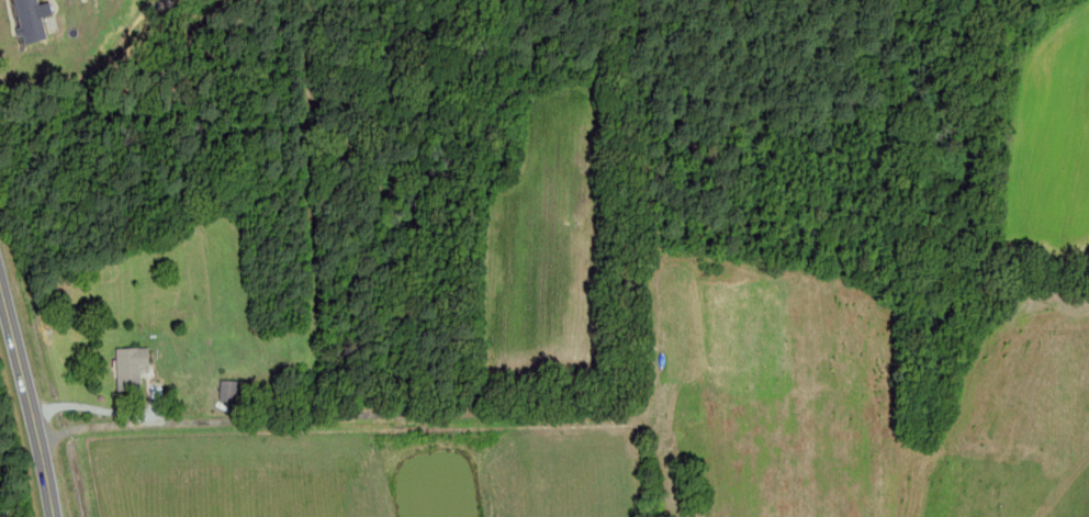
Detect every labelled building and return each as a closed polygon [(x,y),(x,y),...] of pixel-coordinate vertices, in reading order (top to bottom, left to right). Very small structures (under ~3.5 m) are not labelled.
[(30,44),(50,38),(46,18),(57,14),(53,0),(42,2),(41,0),(18,0),(30,44)] [(114,348),(114,390),(138,390),(137,366),(146,366),(146,348),(114,348)] [(236,381),(218,381),(218,402),(236,402),(236,381)]
